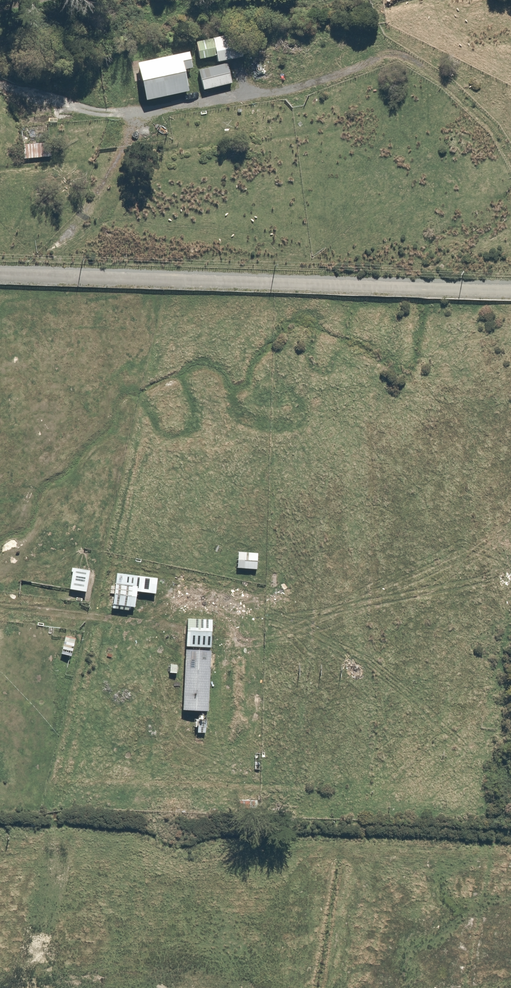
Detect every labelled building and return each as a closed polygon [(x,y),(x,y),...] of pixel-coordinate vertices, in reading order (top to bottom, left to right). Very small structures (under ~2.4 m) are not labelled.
[(228,33),(194,42),(199,59),(212,55),(215,62),(235,57),(228,33)] [(191,68),(188,54),(136,64),(143,101),(186,92),(182,70),(191,68)] [(226,64),(198,70),(201,89),(230,83),(226,64)] [(21,145),(23,158),(49,155),(48,142),(21,145)] [(257,552),(237,551),(236,568),(256,569),(257,552)] [(82,593),(88,570),(73,566),(67,589),(82,593)] [(131,606),(136,575),(114,571),(109,602),(131,606)] [(184,648),(209,649),(211,618),(186,617),(184,648)] [(74,637),(66,634),(59,654),(67,657),(74,637)] [(209,649),(184,648),(180,710),(205,711),(209,649)]
